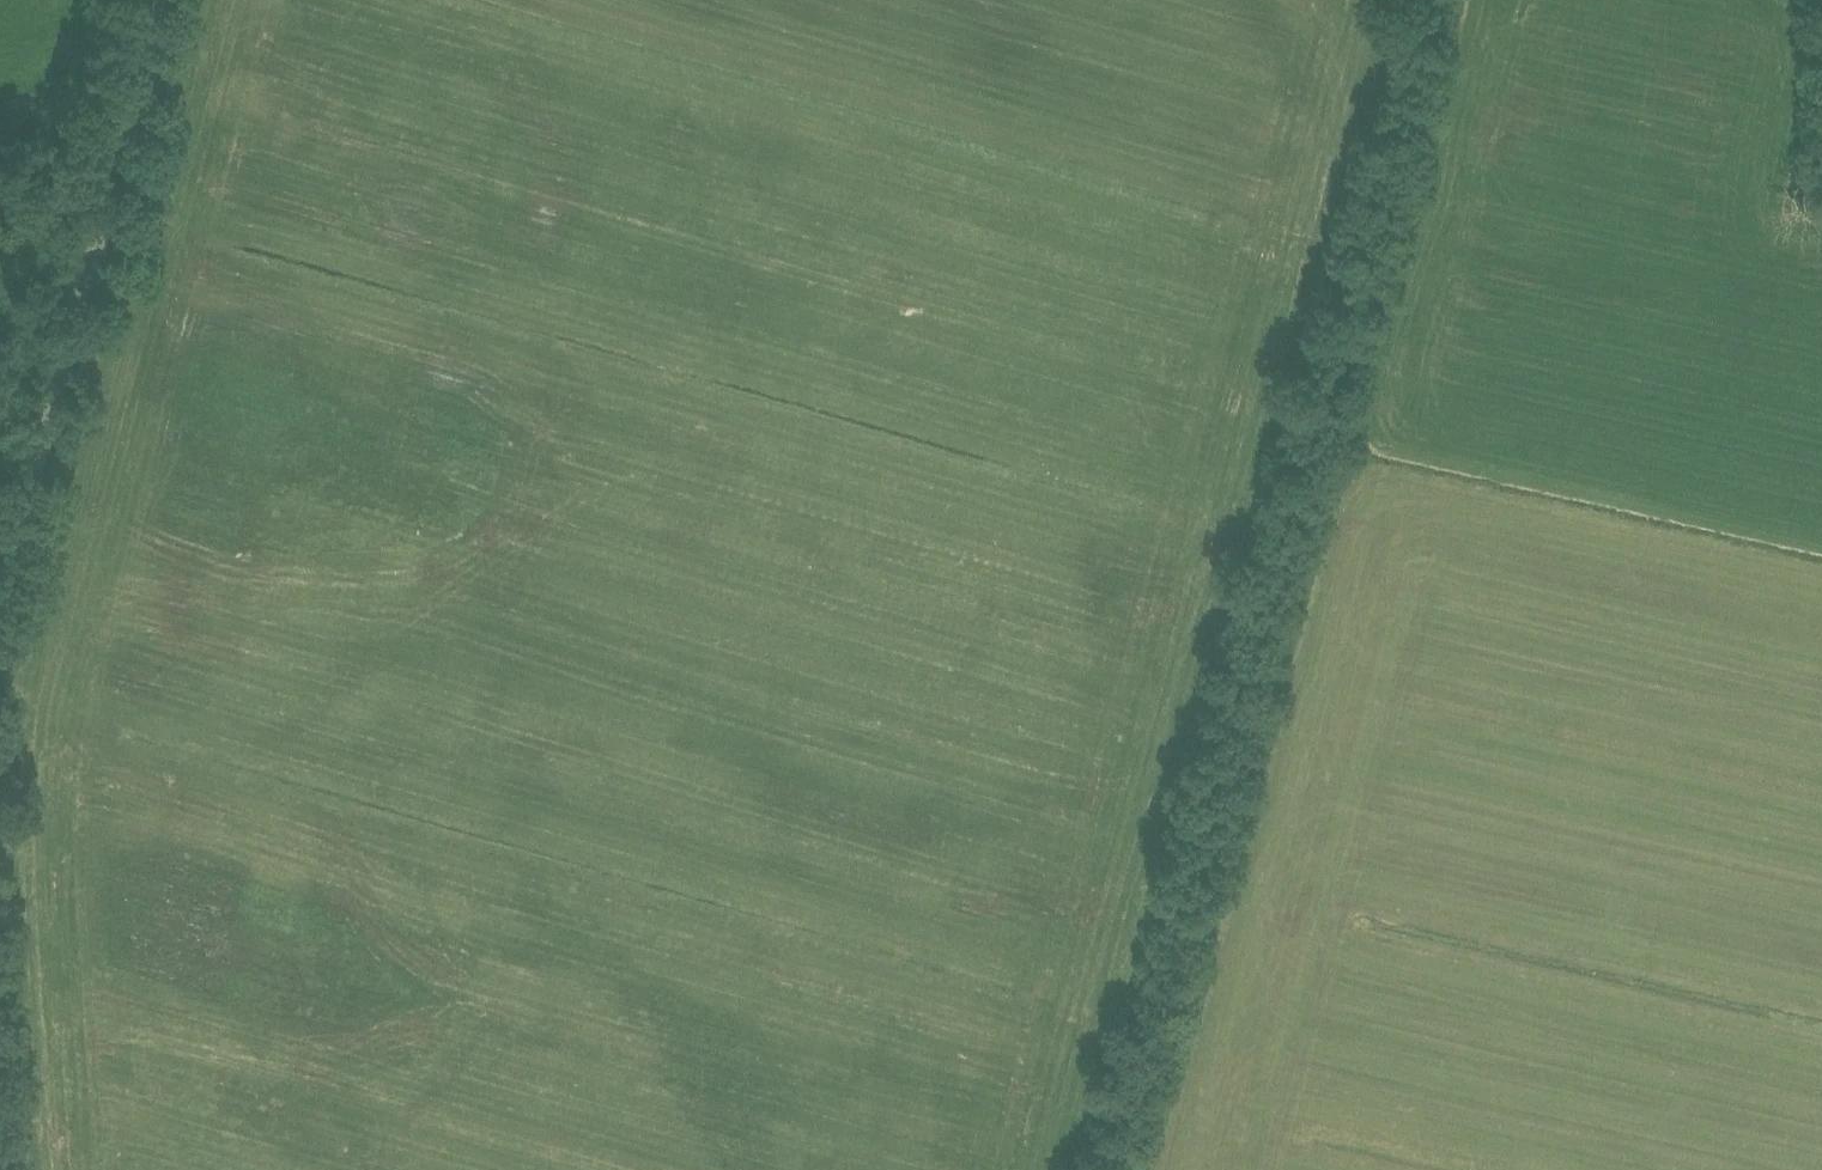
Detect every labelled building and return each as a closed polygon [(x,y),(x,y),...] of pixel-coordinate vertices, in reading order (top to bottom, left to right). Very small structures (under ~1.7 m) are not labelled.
[(56,265),(50,280),(65,286),(71,271),(56,265)]
